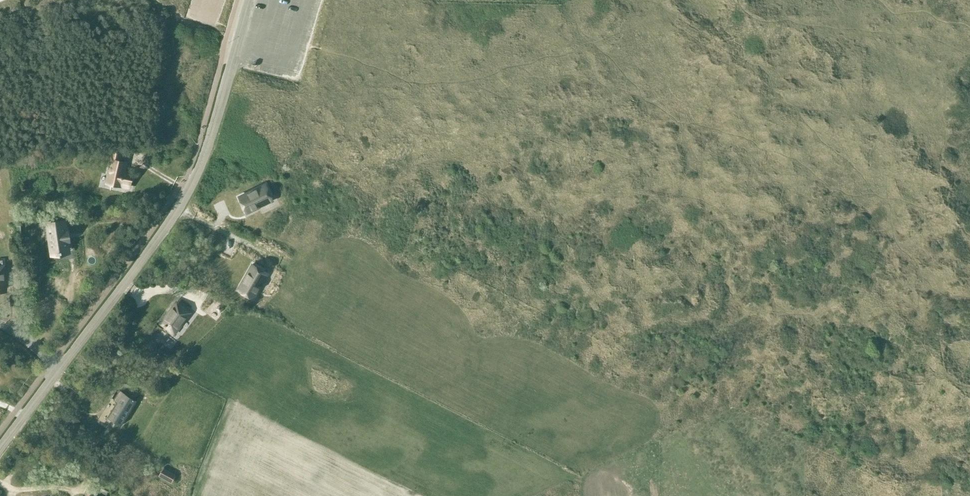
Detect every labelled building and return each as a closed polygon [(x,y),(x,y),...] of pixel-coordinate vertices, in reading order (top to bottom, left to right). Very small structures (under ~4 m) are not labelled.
[(111,160),(112,160),(108,174),(107,182),(111,183),(120,185),(121,182),(129,184),(130,183),(131,182),(132,180),(133,179),(132,177),(131,176),(132,174),(123,172),(125,162),(118,161),(121,151),(113,149),(111,160)] [(265,184),(239,197),(246,213),(273,200),(265,184)] [(54,224),(47,225),(48,232),(51,253),(65,252),(69,251),(67,241),(69,241),(68,231),(66,232),(64,223),(54,224)] [(253,263),(238,290),(253,298),(268,271),(253,263)] [(201,272),(197,267),(193,270),(198,275),(201,272)] [(279,308),(283,303),(273,297),(270,302),(279,308)] [(174,332),(189,312),(176,303),(162,323),(174,332)] [(224,308),(219,304),(216,309),(220,312),(224,308)] [(118,392),(114,400),(117,402),(107,417),(121,426),(136,400),(119,390),(118,392)] [(171,484),(176,475),(163,467),(158,476),(171,484)] [(95,491),(88,487),(84,495),(83,495),(93,495),(95,491)]
